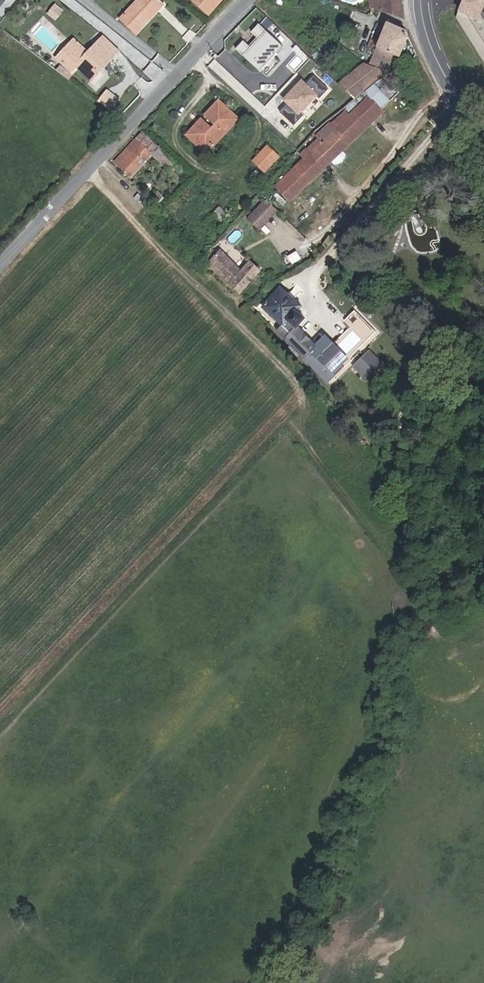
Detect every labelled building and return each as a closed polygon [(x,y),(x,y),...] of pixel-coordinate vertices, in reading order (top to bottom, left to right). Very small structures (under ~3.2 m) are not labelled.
[(137,27),(143,19),(146,22),(166,0),(165,0),(138,0),(123,16),(137,27)] [(372,9),(382,8),(382,0),(371,0),(372,9)] [(382,8),(402,15),(401,0),(382,0),(382,8)] [(472,13),(483,18),(483,0),(475,0),(472,13)] [(483,44),(483,43),(483,18),(472,13),(469,22),(483,44)] [(241,47),(269,75),(298,46),(268,17),(255,30),(262,36),(254,45),(248,39),(241,47)] [(139,29),(146,22),(143,19),(137,27),(139,29)] [(373,64),(392,71),(397,73),(410,38),(405,27),(390,22),(373,64)] [(91,53),(81,46),(67,61),(76,68),(81,64),(94,76),(102,66),(105,69),(123,49),(107,34),(91,53)] [(62,57),(67,61),(81,46),(75,41),(62,57)] [(340,86),(356,102),(384,78),(392,71),(373,64),(368,63),(340,86)] [(102,66),(94,76),(97,78),(105,69),(102,66)] [(286,99),(289,102),(280,111),(295,125),(325,95),(307,77),(286,99)] [(306,161),(277,188),(290,202),(383,112),(381,111),(399,93),(384,78),(356,102),(344,111),(347,114),(333,127),(331,125),(318,138),(320,140),(302,157),(306,161)] [(109,88),(100,101),(112,110),(121,98),(109,88)] [(240,122),(241,121),(223,102),(211,115),(220,126),(216,130),(211,126),(197,141),(210,153),(215,148),(240,122)] [(197,141),(211,126),(206,120),(191,135),(197,141)] [(173,173),(181,165),(148,132),(119,163),(134,179),(156,157),(173,173)] [(256,162),(267,172),(281,158),(270,148),(256,162)] [(279,210),(270,202),(252,224),(261,233),(279,210)] [(224,256),(215,265),(245,295),(265,275),(257,266),(246,276),(224,256)] [(288,292),(270,311),(289,330),(285,335),(314,364),(321,357),(328,364),(343,379),(351,371),(336,356),(343,349),(336,342),(326,352),(305,331),(313,323),(306,315),(308,312),(288,292)] [(378,358),(364,372),(374,383),(389,369),(378,358)]
